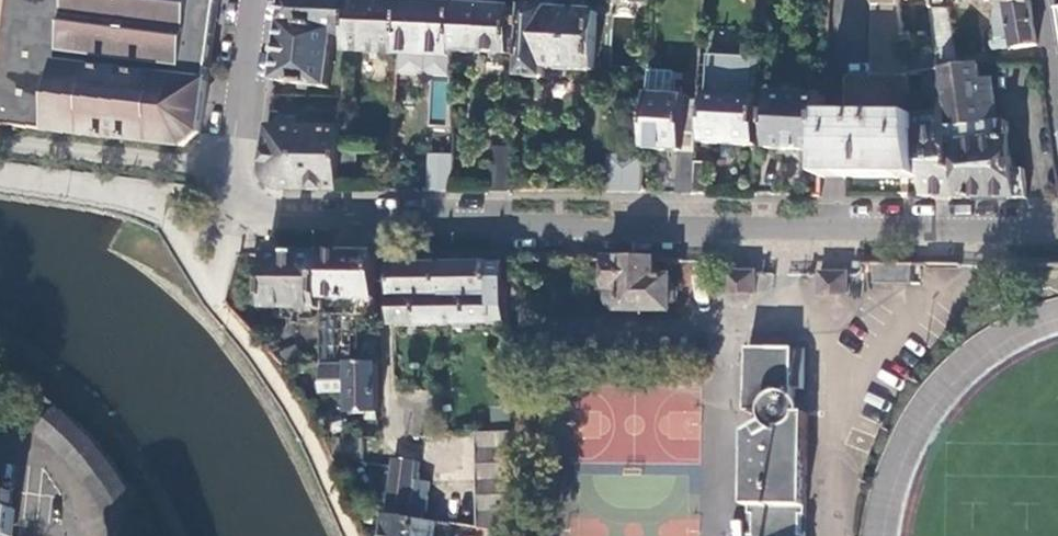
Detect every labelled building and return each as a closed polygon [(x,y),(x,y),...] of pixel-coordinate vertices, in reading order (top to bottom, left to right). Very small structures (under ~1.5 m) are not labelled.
[(219,0),(7,0),(0,55),(0,125),(184,147),(201,132),(219,0)] [(283,11),(281,23),(334,29),(333,37),(338,37),(339,45),(346,45),(350,0),(284,0),(283,11)] [(401,1),(387,1),(374,0),(350,0),(346,45),(346,51),(374,53),(399,54),(401,1)] [(873,1),(872,73),(850,73),(847,77),(845,113),(837,112),(826,112),(824,149),(822,175),(834,175),(922,177),(916,131),(909,80),(908,75),(905,51),(898,0),(873,0),(873,1)] [(996,0),(1007,1),(1015,48),(1037,45),(1030,0),(991,0),(996,0)] [(992,50),(1015,48),(1007,1),(996,0),(996,10),(993,10),(996,40),(991,41),(992,50)] [(453,52),(454,4),(426,3),(401,1),(399,54),(422,55),(452,57),(453,57),(453,52)] [(485,6),(454,4),(453,52),(512,54),(514,7),(485,6)] [(521,77),(546,79),(546,68),(563,69),(595,71),(598,11),(535,9),(525,8),(521,77)] [(950,9),(931,8),(937,48),(940,70),(943,69),(959,67),(950,9)] [(334,29),(281,23),(278,48),(274,81),(328,88),(333,37),(334,29)] [(937,48),(905,51),(908,75),(915,73),(924,72),(940,70),(937,48)] [(752,57),(706,55),(704,85),(751,86),(752,57)] [(1043,81),(1040,66),(979,64),(979,65),(969,65),(959,67),(943,69),(960,197),(994,198),(1029,198),(1025,169),(1023,169),(1022,160),(1012,161),(1008,121),(997,122),(992,80),(1043,81)] [(922,177),(925,196),(945,197),(960,197),(943,69),(940,70),(924,72),(928,96),(924,97),(925,112),(934,128),(916,131),(922,177)] [(650,72),(648,94),(675,96),(676,74),(650,72)] [(737,97),(748,97),(749,87),(739,86),(737,97)] [(826,112),(827,94),(772,91),(768,146),(795,147),(824,149),(826,112)] [(675,96),(648,94),(645,149),(680,151),(677,193),(694,193),(696,161),(699,100),(687,100),(687,97),(675,96)] [(758,146),(760,98),(748,97),(737,97),(708,95),(705,143),(729,144),(758,146)] [(309,125),(341,125),(341,114),(310,113),(310,119),(309,125)] [(341,125),(309,125),(268,123),(266,141),(263,171),(264,177),(268,182),(272,186),(278,188),(289,188),(304,188),(320,188),(328,188),(336,189),(341,125)] [(510,192),(512,147),(493,147),(491,191),(510,192)] [(448,191),(449,153),(425,152),(425,191),(448,191)] [(643,156),(607,154),(605,192),(642,194),(643,156)] [(696,161),(694,193),(710,194),(712,162),(696,161)] [(995,213),(996,201),(950,198),(950,210),(995,213)] [(266,309),(320,310),(320,300),(320,255),(291,254),(277,254),(267,254),(266,309)] [(376,314),(375,256),(349,255),(320,255),(320,300),(333,300),(333,313),(340,313),(376,314)] [(639,257),(608,258),(607,295),(608,301),(609,305),(612,308),(614,309),(673,310),(673,303),(677,303),(677,295),(677,285),(673,285),(673,277),(656,277),(657,259),(639,257)] [(913,262),(876,261),(875,282),(912,283),(913,262)] [(494,325),(493,263),(393,265),(394,326),(456,325),(463,325),(494,325)] [(508,279),(507,263),(493,263),(494,325),(509,325),(508,312),(508,279)] [(756,272),(730,271),(730,290),(756,291),(756,272)] [(848,292),(848,273),(822,273),(822,292),(848,292)] [(512,312),(520,312),(543,311),(542,279),(508,279),(508,312),(512,312)] [(512,312),(515,516),(522,516),(522,499),(520,312),(512,312)] [(353,364),(353,325),(341,325),(340,313),(333,313),(320,313),(320,364),(323,364),(353,364)] [(297,346),(278,356),(284,363),(304,363),(297,346)] [(797,362),(782,362),(782,347),(749,346),(748,410),(765,410),(768,422),(747,430),(746,504),(750,504),(749,535),(808,535),(810,412),(806,412),(806,407),(803,401),(801,397),(796,394),(797,362)] [(782,362),(797,362),(797,347),(782,347),(782,362)] [(350,386),(350,414),(378,414),(377,364),(353,364),(323,364),(323,378),(317,378),(317,392),(343,392),(343,386),(350,386)] [(408,437),(436,436),(435,392),(407,393),(408,437)] [(72,414),(59,404),(38,430),(51,442),(72,414)] [(51,442),(71,461),(101,502),(108,518),(111,531),(112,535),(147,535),(144,518),(130,486),(113,460),(93,435),(72,414),(51,442)] [(511,433),(478,434),(480,527),(512,532),(511,433)] [(387,517),(420,521),(422,504),(425,504),(427,484),(415,482),(418,464),(394,461),(387,517)] [(11,489),(0,488),(0,535),(6,535),(11,489)] [(438,523),(420,521),(387,517),(384,535),(437,535),(438,523)]
